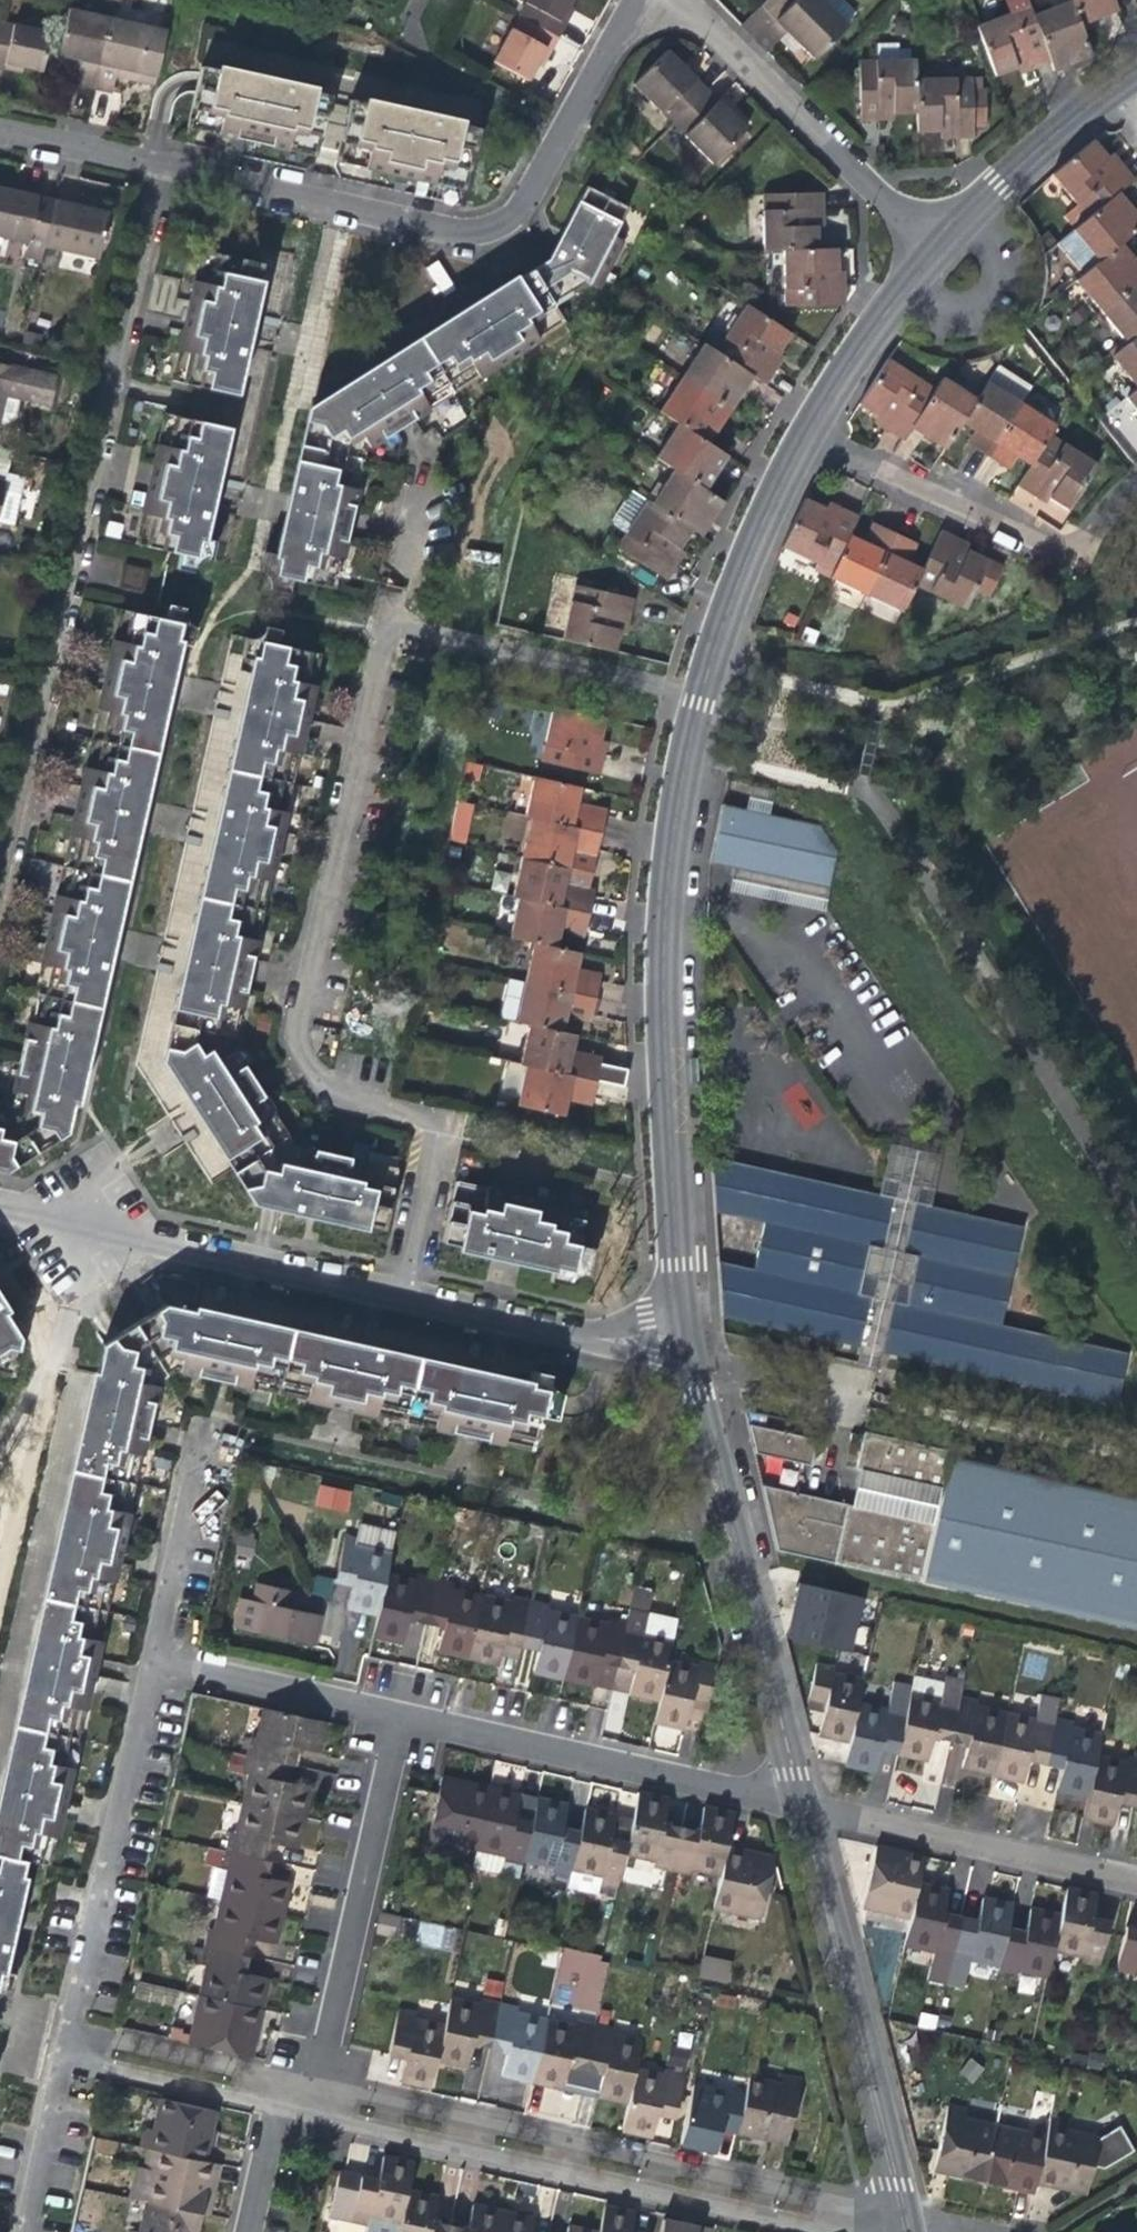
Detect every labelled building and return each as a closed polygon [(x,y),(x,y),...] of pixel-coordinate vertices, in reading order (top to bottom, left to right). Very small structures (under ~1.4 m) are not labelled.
[(514,16),(554,38),(561,25),(556,22),(565,5),(568,0),(524,0),(514,16)] [(753,40),(773,20),(788,5),(793,0),(764,0),(739,25),(753,40)] [(816,0),(793,0),(788,5),(773,20),(783,30),(785,32),(793,40),(812,59),(843,28),(841,25),(850,17),(833,0),(816,0)] [(1047,6),(1030,12),(1048,61),(1052,71),(1071,64),(1090,56),(1078,25),(1072,9),(1069,0),(1063,0),(1047,6)] [(1106,13),(1116,10),(1112,0),(1069,0),(1072,9),(1078,25),(1099,16),(1106,13)] [(992,75),(1013,68),(1011,62),(1020,59),(1022,65),(1023,70),(1048,61),(1030,12),(1026,3),(973,24),(992,75)] [(571,8),(565,5),(556,22),(561,25),(571,8)] [(81,81),(91,83),(106,20),(67,11),(56,53),(72,57),(70,62),(78,64),(75,79),(81,81)] [(547,50),(554,38),(514,16),(490,61),(525,80),(533,64),(542,47),(547,50)] [(163,33),(106,20),(91,83),(111,88),(115,72),(153,80),(163,33)] [(753,40),(764,50),(783,30),(773,20),(753,40)] [(0,25),(0,71),(9,73),(10,68),(14,69),(22,71),(38,75),(47,36),(0,25)] [(766,52),(785,32),(783,30),(764,50),(766,52)] [(247,145),(330,164),(365,79),(203,43),(182,131),(247,145)] [(538,66),(547,50),(542,47),(533,64),(538,66)] [(631,83),(671,123),(705,89),(685,69),(664,49),(631,83)] [(55,59),(70,62),(72,57),(56,53),(55,59)] [(889,116),(912,116),(911,74),(911,56),(855,58),(857,125),(880,125),(880,112),(889,111),(889,116)] [(1015,73),(1023,70),(1022,65),(1020,59),(1011,62),(1013,68),(1015,73)] [(967,75),(911,74),(912,116),(912,134),(932,133),(932,126),(943,126),(944,138),(968,138),(968,127),(980,128),(980,88),(967,88),(967,75)] [(331,164),(351,168),(386,84),(365,79),(330,164),(331,164)] [(351,168),(385,176),(419,92),(386,84),(351,168)] [(727,111),(705,89),(671,123),(710,161),(744,127),(727,111)] [(477,105),(419,92),(385,176),(411,182),(457,192),(477,105)] [(889,125),(889,116),(889,111),(880,112),(880,125),(889,125)] [(940,138),(944,138),(943,126),(932,126),(932,133),(932,138),(940,138)] [(1083,141),(1079,136),(1061,149),(1064,154),(1083,141)] [(1049,174),(1084,216),(1116,189),(1131,176),(1116,158),(1111,153),(1106,156),(1094,142),(1091,139),(1063,161),(1049,174)] [(583,189),(558,234),(572,242),(558,267),(544,259),(504,285),(486,297),(469,307),(360,376),(315,405),(323,418),(321,420),(362,450),(424,411),(421,406),(445,391),(470,376),(473,380),(535,341),(532,336),(558,321),(550,308),(574,294),(583,288),(592,293),(619,245),(609,239),(625,211),(583,189)] [(1116,189),(1084,216),(1069,229),(1054,242),(1081,274),(1096,261),(1119,241),(1136,226),(1136,214),(1131,207),(1116,189)] [(24,248),(39,251),(50,204),(27,199),(0,193),(0,242),(24,248)] [(763,255),(782,255),(815,255),(816,229),(811,229),(811,219),(825,220),(825,199),(764,199),(763,255)] [(71,209),(50,204),(39,251),(94,264),(105,216),(71,209)] [(824,229),(825,220),(811,219),(811,229),(816,229),(824,229)] [(572,242),(558,234),(553,244),(544,259),(558,267),(572,242)] [(1119,241),(1096,261),(1081,274),(1071,282),(1096,312),(1136,277),(1136,263),(1134,259),(1125,249),(1119,241)] [(36,266),(39,251),(24,248),(21,262),(36,266)] [(195,248),(189,278),(194,279),(201,249),(195,248)] [(194,279),(189,278),(184,298),(173,347),(179,348),(172,378),(166,377),(159,409),(165,411),(158,443),(152,443),(137,509),(143,511),(136,541),(178,550),(192,554),(200,555),(213,557),(268,312),(286,268),(201,249),(194,279)] [(838,313),(839,287),(828,287),(828,277),(835,277),(836,255),(815,255),(782,255),(781,310),(838,313)] [(437,292),(452,286),(441,259),(427,265),(437,292)] [(289,268),(286,268),(268,312),(213,557),(213,558),(223,560),(242,478),(270,350),(289,268)] [(840,277),(835,277),(828,277),(828,287),(839,287),(840,281),(840,277)] [(1096,312),(1122,345),(1136,332),(1136,277),(1096,312)] [(741,305),(735,314),(710,351),(748,377),(761,385),(775,365),(764,358),(769,350),(774,354),(786,336),(757,317),(741,305)] [(561,325),(558,321),(532,336),(535,341),(561,325)] [(1131,391),(1136,386),(1136,332),(1122,345),(1105,359),(1107,360),(1131,391)] [(737,394),(748,377),(710,351),(698,343),(675,376),(726,410),(737,394)] [(173,347),(166,377),(172,378),(179,348),(173,347)] [(779,357),(774,354),(769,350),(764,358),(775,365),(777,361),(779,357)] [(856,405),(875,417),(879,411),(888,416),(882,426),(901,438),(909,426),(931,391),(885,361),(872,380),(856,405)] [(969,447),(985,457),(1016,406),(1026,391),(990,369),(970,401),(958,421),(971,430),(977,433),(969,447)] [(45,410),(52,382),(0,371),(0,400),(45,410)] [(470,376),(445,391),(448,396),(473,380),(470,376)] [(718,422),(726,410),(675,376),(652,410),(670,422),(703,444),(718,422)] [(941,448),(958,421),(970,401),(938,379),(931,391),(909,426),(923,436),(941,448)] [(1131,391),(1124,397),(1136,413),(1136,386),(1131,391)] [(424,411),(448,396),(445,391),(421,406),(424,411)] [(1054,430),(1016,406),(985,457),(1002,467),(1010,454),(1017,459),(1030,466),(1049,438),(1054,430)] [(159,409),(152,443),(158,443),(165,411),(159,409)] [(877,424),(882,426),(888,416),(879,411),(875,417),(873,421),(877,424)] [(359,462),(362,450),(321,420),(305,429),(276,557),(273,556),(270,574),(289,578),(326,587),(333,556),(338,557),(350,504),(353,488),(349,487),(354,461),(359,462)] [(648,455),(657,461),(668,468),(700,490),(710,474),(714,468),(722,457),(703,444),(670,422),(648,455)] [(962,443),(969,447),(977,433),(971,430),(966,439),(962,443)] [(1094,466),(1049,438),(1030,466),(1017,487),(1037,500),(1043,490),(1051,495),(1049,499),(1066,510),(1094,466)] [(1013,465),(1017,459),(1010,454),(1002,467),(1009,472),(1013,465)] [(353,488),(359,462),(354,461),(349,487),(353,488)] [(668,468),(645,503),(686,532),(696,538),(711,514),(719,502),(700,490),(668,468)] [(10,534),(18,498),(2,494),(3,489),(0,488),(0,532),(10,534)] [(1045,505),(1049,499),(1051,495),(1043,490),(1037,500),(1041,502),(1045,505)] [(824,509),(803,498),(799,506),(779,546),(831,571),(848,534),(857,515),(836,505),(830,517),(822,513),(824,509)] [(828,501),(824,509),(822,513),(830,517),(836,505),(828,501)] [(674,550),(686,532),(645,503),(643,503),(612,551),(662,583),(675,562),(665,555),(670,547),(674,550)] [(130,540),(136,541),(143,511),(137,509),(130,540)] [(868,544),(848,534),(831,571),(828,577),(865,594),(893,532),(878,525),(874,532),(868,544)] [(939,531),(922,569),(915,584),(966,608),(974,591),(987,597),(1000,568),(967,551),(964,557),(956,552),(961,542),(939,531)] [(910,541),(893,532),(865,594),(902,612),(915,584),(922,569),(902,560),(908,545),(910,541)] [(966,544),(961,542),(956,552),(964,557),(967,551),(970,546),(966,544)] [(680,554),(674,550),(670,547),(665,555),(675,562),(678,558),(680,554)] [(196,556),(200,555),(192,554),(178,550),(175,565),(189,569),(190,564),(192,559),(196,556)] [(266,571),(269,575),(270,574),(273,556),(263,554),(259,570),(266,571)] [(331,588),(338,557),(333,556),(326,587),(331,588)] [(139,588),(144,566),(122,560),(116,583),(139,588)] [(286,590),(289,578),(270,574),(269,575),(270,576),(273,582),(273,588),(286,590)] [(570,583),(557,638),(611,650),(616,627),(620,628),(628,597),(570,583)] [(167,601),(163,616),(179,619),(175,636),(186,639),(190,622),(187,622),(183,620),(179,614),(179,610),(181,605),(167,601)] [(116,605),(109,636),(114,637),(121,606),(116,605)] [(64,1123),(73,1083),(89,1013),(160,699),(174,636),(175,636),(179,619),(163,616),(121,606),(114,637),(109,636),(104,657),(93,704),(99,705),(92,734),(86,762),(81,761),(76,781),(65,832),(70,833),(63,863),(56,892),(51,891),(47,910),(44,926),(36,961),(41,961),(38,974),(34,991),(27,1020),(23,1019),(20,1033),(6,1094),(0,1098),(0,1158),(20,1163),(45,1145),(50,1120),(64,1123)] [(258,625),(256,636),(275,641),(277,629),(258,625)] [(256,636),(248,635),(247,636),(230,632),(219,682),(191,804),(162,935),(133,1064),(153,1097),(162,1056),(166,1039),(181,973),(188,943),(209,844),(216,813),(238,717),(244,688),(256,636)] [(275,641),(256,636),(244,688),(238,717),(216,813),(209,844),(188,943),(181,973),(166,1039),(229,1046),(232,1036),(227,1035),(233,1006),(238,1007),(243,987),(254,937),(249,936),(256,907),(262,879),(266,879),(282,808),(278,807),(284,778),(291,749),(295,750),(311,681),(306,680),(312,650),(275,641)] [(318,651),(312,650),(306,680),(311,681),(318,651)] [(93,704),(87,732),(92,734),(99,705),(93,704)] [(593,747),(595,737),(600,716),(549,704),(537,758),(596,772),(601,749),(593,747)] [(87,732),(81,761),(86,762),(92,734),(87,732)] [(603,739),(595,737),(593,747),(601,749),(603,739)] [(291,749),(284,778),(289,778),(295,750),(291,749)] [(468,779),(472,762),(462,760),(458,777),(468,779)] [(520,815),(525,816),(596,832),(600,814),(571,807),(574,799),(577,786),(530,775),(520,815)] [(282,808),(289,778),(284,778),(278,807),(282,808)] [(749,784),(743,808),(767,814),(772,789),(749,784)] [(602,805),(574,799),(571,807),(600,814),(602,805)] [(707,862),(731,867),(827,889),(835,853),(819,826),(767,814),(743,808),(720,803),(707,862)] [(472,809),(455,806),(447,844),(465,848),(472,809)] [(593,847),(596,832),(525,816),(517,855),(563,865),(567,850),(569,842),(593,847)] [(65,832),(58,861),(63,863),(70,833),(65,832)] [(591,855),(593,847),(569,842),(567,850),(591,855)] [(508,895),(512,896),(585,913),(588,896),(558,888),(559,881),(563,865),(517,855),(508,895)] [(58,861),(51,891),(56,892),(63,863),(58,861)] [(822,909),(827,889),(731,867),(726,892),(821,915),(822,909)] [(260,908),(266,879),(262,879),(256,907),(260,908)] [(576,885),(559,881),(558,888),(588,896),(590,888),(576,885)] [(503,935),(529,941),(552,946),(556,931),(558,923),(581,928),(585,913),(512,896),(503,935)] [(254,937),(260,908),(256,907),(249,936),(254,937)] [(579,936),(581,928),(558,923),(556,931),(571,934),(579,936)] [(577,951),(552,946),(529,941),(520,979),(592,995),(595,979),(572,974),(574,966),(577,951)] [(36,961),(33,971),(29,990),(23,1019),(27,1020),(34,991),(38,974),(41,961),(36,961)] [(586,969),(574,966),(572,974),(595,979),(597,971),(586,969)] [(498,1015),(530,1022),(559,1029),(562,1015),(564,1007),(588,1013),(592,995),(520,979),(506,976),(498,1015)] [(232,1036),(238,1007),(233,1006),(227,1035),(232,1036)] [(586,1021),(588,1013),(564,1007),(562,1015),(578,1019),(586,1021)] [(521,1062),(528,1063),(596,1078),(622,1084),(624,1075),(613,1063),(600,1060),(569,1053),(570,1045),(574,1032),(559,1029),(530,1022),(521,1062)] [(271,1113),(229,1046),(166,1039),(162,1056),(153,1097),(174,1131),(207,1184),(233,1169),(249,1159),(274,1205),(315,1214),(380,1229),(393,1174),(362,1167),(364,1162),(290,1145),(286,1138),(281,1141),(266,1116),(271,1113)] [(589,1050),(570,1045),(569,1053),(600,1060),(602,1052),(589,1050)] [(591,1096),(593,1091),(596,1078),(528,1063),(523,1082),(517,1103),(562,1113),(566,1097),(567,1091),(591,1096)] [(827,1117),(804,1078),(779,1093),(802,1131),(827,1117)] [(590,1102),(591,1096),(567,1091),(566,1097),(584,1101),(590,1102)] [(286,1138),(271,1113),(266,1116),(281,1141),(286,1138)] [(61,1134),(64,1123),(50,1120),(45,1145),(61,1134)] [(886,1142),(875,1193),(893,1197),(882,1249),(868,1246),(858,1293),(872,1296),(861,1346),(856,1365),(875,1368),(879,1351),(890,1300),(903,1303),(913,1257),(901,1254),(912,1201),(928,1205),(939,1154),(886,1142)] [(715,1212),(727,1215),(724,1159),(711,1156),(715,1212)] [(20,1163),(0,1158),(0,1176),(1,1176),(20,1163)] [(258,1201),(274,1205),(249,1159),(233,1169),(251,1199),(258,1201)] [(775,1171),(724,1159),(727,1215),(763,1223),(775,1171)] [(362,1167),(393,1174),(394,1168),(364,1162),(362,1167)] [(718,1262),(722,1316),(861,1346),(872,1296),(858,1293),(868,1246),(882,1249),(893,1197),(875,1193),(775,1171),(763,1223),(753,1269),(718,1262)] [(452,1180),(451,1187),(482,1194),(484,1188),(452,1180)] [(451,1187),(439,1242),(492,1254),(505,1257),(548,1267),(551,1266),(569,1270),(575,1245),(582,1217),(552,1210),(554,1204),(484,1188),(482,1194),(451,1187)] [(1021,1226),(928,1205),(912,1201),(901,1254),(913,1257),(903,1303),(890,1300),(879,1351),(1114,1403),(1125,1352),(999,1324),(1021,1226)] [(583,1211),(554,1204),(552,1210),(582,1217),(583,1211)] [(589,1248),(575,1245),(569,1270),(566,1282),(569,1278),(574,1274),(578,1273),(583,1274),(589,1248)] [(566,1282),(569,1270),(551,1266),(549,1279),(566,1284),(566,1282)] [(124,1350),(129,1356),(123,1385),(94,1378),(64,1372),(60,1380),(52,1417),(30,1517),(2,1641),(0,1649),(0,1960),(2,1953),(22,1864),(40,1868),(47,1839),(53,1840),(68,1772),(63,1771),(70,1742),(76,1714),(81,1714),(97,1644),(92,1643),(99,1613),(105,1586),(110,1587),(125,1518),(121,1517),(127,1489),(133,1460),(138,1461),(155,1386),(177,1372),(248,1388),(250,1383),(278,1390),(306,1396),(306,1401),(374,1417),(375,1412),(404,1418),(433,1425),(432,1430),(500,1445),(501,1439),(534,1446),(540,1418),(544,1401),(546,1392),(547,1385),(552,1366),(479,1349),(346,1319),(223,1291),(168,1278),(154,1287),(165,1306),(193,1312),(187,1341),(158,1335),(146,1318),(116,1337),(124,1350)] [(165,1306),(146,1318),(158,1335),(187,1341),(193,1312),(165,1306)] [(11,1332),(0,1314),(0,1340),(11,1332)] [(11,1332),(0,1340),(0,1341),(8,1354),(15,1337),(11,1332)] [(16,1339),(15,1337),(8,1354),(11,1360),(16,1339)] [(11,1360),(8,1354),(0,1341),(0,1378),(7,1380),(11,1360)] [(100,1347),(94,1378),(123,1385),(129,1356),(124,1350),(101,1347),(100,1347)] [(248,1388),(277,1395),(278,1390),(250,1383),(248,1388)] [(550,1391),(547,1385),(546,1392),(544,1401),(559,1402),(560,1396),(556,1395),(552,1393),(550,1391)] [(278,1390),(277,1395),(306,1401),(306,1396),(278,1390)] [(554,1422),(559,1402),(544,1401),(540,1418),(554,1422)] [(374,1417),(403,1423),(404,1418),(375,1412),(374,1417)] [(404,1418),(403,1423),(432,1430),(433,1425),(404,1418)] [(747,1424),(753,1451),(810,1463),(816,1438),(747,1424)] [(761,1484),(776,1551),(1136,1632),(1136,1494),(863,1433),(857,1460),(854,1468),(859,1470),(851,1504),(761,1484)] [(501,1439),(500,1445),(533,1453),(534,1446),(501,1439)] [(133,1460),(127,1489),(132,1490),(138,1461),(133,1460)] [(352,1493),(317,1485),(312,1507),(347,1515),(352,1493)] [(132,1490),(127,1489),(121,1517),(125,1518),(132,1490)] [(358,1522),(353,1544),(390,1553),(396,1531),(358,1522)] [(346,1608),(376,1615),(386,1574),(388,1561),(361,1555),(362,1549),(343,1545),(335,1581),(351,1584),(349,1595),(346,1608)] [(416,1622),(425,1624),(436,1579),(416,1575),(415,1581),(386,1574),(376,1615),(371,1637),(400,1643),(405,1620),(416,1622)] [(437,1652),(467,1659),(481,1597),(451,1590),(453,1583),(436,1579),(425,1624),(434,1626),(442,1628),(437,1652)] [(234,1628),(313,1646),(316,1631),(318,1617),(307,1613),(290,1608),(293,1592),(256,1584),(252,1602),(241,1599),(234,1628)] [(105,1586),(99,1613),(104,1615),(110,1587),(105,1586)] [(862,1602),(795,1587),(793,1597),(788,1622),(783,1640),(850,1656),(862,1602)] [(293,1592),(290,1608),(307,1613),(310,1596),(293,1592)] [(510,1644),(519,1646),(529,1601),(512,1597),(511,1604),(481,1597),(467,1659),(497,1666),(502,1642),(510,1644)] [(532,1674),(562,1681),(576,1619),(545,1612),(546,1605),(529,1601),(519,1646),(529,1648),(537,1650),(532,1674)] [(104,1615),(99,1613),(92,1643),(97,1644),(104,1615)] [(606,1626),(576,1619),(562,1681),(591,1687),(597,1664),(603,1665),(615,1668),(625,1624),(607,1620),(606,1626)] [(642,1628),(625,1624),(615,1668),(625,1670),(631,1672),(626,1695),(656,1702),(665,1661),(669,1641),(640,1634),(642,1628)] [(696,1669),(665,1661),(656,1702),(651,1722),(682,1729),(690,1697),(698,1699),(707,1701),(715,1667),(698,1663),(696,1669)] [(834,1740),(846,1743),(854,1707),(860,1680),(831,1673),(832,1668),(814,1664),(806,1699),(823,1704),(816,1736),(834,1740)] [(947,1743),(957,1697),(960,1681),(942,1676),(940,1682),(911,1676),(908,1690),(908,1692),(903,1711),(894,1754),(924,1760),(929,1738),(947,1743)] [(884,1714),(854,1707),(846,1743),(841,1766),(870,1773),(873,1761),(875,1750),(894,1754),(903,1711),(908,1692),(908,1690),(890,1686),(884,1714)] [(975,1772),(991,1776),(1004,1715),(974,1708),(975,1701),(957,1697),(947,1743),(966,1747),(961,1769),(975,1772)] [(255,1740),(251,1758),(287,1767),(292,1748),(302,1751),(315,1753),(321,1723),(269,1712),(262,1742),(255,1740)] [(70,1742),(75,1743),(81,1714),(76,1714),(70,1742)] [(1026,1761),(1043,1765),(1053,1720),(1036,1716),(1035,1722),(1004,1715),(991,1776),(1021,1782),(1023,1775),(1026,1761)] [(1068,1793),(1085,1797),(1094,1759),(1099,1738),(1069,1731),(1071,1724),(1053,1720),(1043,1765),(1061,1769),(1056,1790),(1068,1793)] [(68,1772),(75,1743),(70,1742),(63,1771),(68,1772)] [(301,1759),(302,1751),(292,1748),(287,1767),(298,1769),(301,1759)] [(228,1753),(228,1773),(244,1773),(244,1753),(228,1753)] [(284,1783),(287,1767),(251,1758),(248,1774),(255,1776),(248,1806),(300,1818),(307,1788),(295,1785),(284,1783)] [(1094,1759),(1085,1797),(1080,1820),(1112,1827),(1115,1812),(1117,1804),(1134,1808),(1136,1797),(1136,1762),(1127,1760),(1125,1766),(1094,1759)] [(297,1777),(298,1769),(287,1767),(284,1783),(295,1785),(297,1777)] [(426,1839),(473,1850),(487,1790),(466,1785),(441,1779),(426,1839)] [(520,1869),(522,1861),(530,1824),(512,1820),(516,1806),(518,1797),(487,1790),(473,1850),(503,1857),(502,1865),(520,1869)] [(636,1795),(624,1846),(622,1855),(653,1862),(652,1868),(668,1872),(678,1829),(661,1825),(663,1813),(666,1802),(636,1795)] [(535,1801),(530,1824),(522,1861),(552,1868),(550,1876),(567,1880),(569,1872),(577,1835),(560,1831),(563,1820),(566,1808),(535,1801)] [(293,1847),(300,1818),(248,1806),(241,1836),(234,1835),(230,1852),(266,1860),(270,1842),(282,1845),(293,1847)] [(688,1870),(718,1876),(724,1852),(732,1816),(702,1810),(700,1819),(697,1834),(678,1829),(668,1872),(687,1877),(688,1870)] [(583,1812),(577,1835),(569,1872),(598,1879),(596,1887),(614,1891),(622,1855),(624,1846),(607,1842),(610,1826),(612,1819),(583,1812)] [(47,1839),(40,1868),(46,1870),(53,1840),(47,1839)] [(859,1909),(909,1920),(916,1887),(922,1860),(892,1853),(872,1849),(859,1909)] [(261,1879),(266,1860),(230,1852),(226,1871),(233,1872),(227,1902),(278,1913),(285,1885),(268,1881),(261,1879)] [(745,1857),(724,1852),(718,1876),(710,1913),(757,1923),(770,1863),(745,1857)] [(937,1891),(916,1887),(909,1920),(903,1947),(931,1954),(926,1980),(945,1984),(959,1920),(939,1915),(944,1893),(937,1891)] [(1065,1892),(1060,1919),(1052,1952),(1083,1960),(1081,1966),(1100,1970),(1109,1927),(1091,1923),(1097,1899),(1086,1897),(1065,1892)] [(271,1943),(278,1913),(227,1902),(220,1931),(213,1930),(209,1948),(244,1956),(248,1937),(260,1940),(271,1943)] [(969,1962),(999,1968),(1007,1931),(1013,1908),(989,1903),(983,1902),(978,1924),(959,1920),(945,1984),(963,1989),(969,1962)] [(1046,1979),(1052,1952),(1060,1919),(1042,1915),(1031,1912),(1025,1936),(1007,1931),(999,1968),(997,1975),(1016,1979),(1017,1972),(1046,1979)] [(420,1923),(418,1946),(453,1949),(455,1926),(420,1923)] [(1136,1971),(1136,1933),(1122,1930),(1113,1973),(1132,1977),(1134,1970),(1136,1971)] [(564,1947),(549,2002),(596,2015),(611,1959),(564,1947)] [(257,2010),(263,1983),(263,1980),(248,1977),(239,1975),(244,1956),(209,1948),(205,1968),(212,1969),(210,1977),(205,1998),(257,2010)] [(701,1956),(699,1979),(730,1981),(733,1959),(701,1956)] [(0,1973),(0,1992),(8,1994),(9,1994),(12,1976),(0,1973)] [(253,2027),(257,2010),(205,1998),(195,2048),(247,2059),(254,2027),(253,2027)] [(447,2004),(441,2033),(434,2061),(464,2068),(466,2056),(469,2045),(487,2049),(496,2010),(477,2006),(476,2011),(447,2004)] [(499,2076),(530,2083),(542,2027),(513,2020),(515,2015),(496,2010),(487,2049),(505,2053),(502,2066),(499,2076)] [(428,2089),(434,2061),(441,2033),(412,2027),(413,2020),(395,2016),(386,2058),(404,2062),(401,2074),(399,2083),(428,2089)] [(565,2067),(582,2071),(591,2032),(573,2029),(572,2034),(542,2027),(530,2083),(560,2089),(561,2082),(565,2067)] [(596,2097),(625,2104),(633,2071),(637,2050),(608,2043),(610,2036),(591,2032),(582,2071),(601,2075),(596,2097)] [(663,2077),(633,2071),(625,2104),(620,2130),(650,2137),(653,2123),(656,2113),(672,2117),(682,2074),(665,2070),(663,2077)] [(746,2082),(741,2102),(734,2133),(761,2139),(784,2145),(798,2084),(779,2080),(777,2088),(746,2082)] [(721,2129),(734,2133),(741,2102),(691,2090),(680,2144),(714,2152),(718,2138),(721,2129)] [(137,2146),(146,2148),(202,2161),(207,2138),(213,2110),(158,2098),(150,2128),(142,2126),(137,2146)] [(951,2174),(982,2181),(994,2124),(964,2117),(965,2111),(944,2106),(931,2169),(951,2174)] [(1048,2119),(1046,2128),(1034,2181),(1071,2190),(1086,2193),(1093,2168),(1105,2171),(1136,2152),(1120,2127),(1099,2138),(1065,2132),(1068,2123),(1048,2119)] [(1027,2132),(994,2124),(982,2181),(1005,2186),(1031,2192),(1034,2181),(1046,2128),(1029,2124),(1027,2132)] [(150,2170),(142,2200),(199,2213),(205,2186),(210,2163),(202,2161),(146,2148),(141,2167),(150,2170)] [(357,2181),(335,2177),(326,2220),(347,2224),(346,2231),(396,2231),(397,2227),(406,2188),(412,2160),(390,2155),(381,2153),(375,2185),(357,2181)] [(406,2188),(397,2227),(396,2231),(447,2231),(449,2223),(429,2218),(432,2207),(435,2194),(406,2188)] [(142,2200),(136,2229),(127,2228),(126,2231),(194,2231),(199,2213),(142,2200)] [(502,2209),(473,2203),(472,2210),(468,2227),(449,2223),(447,2231),(497,2231),(502,2209)] [(597,2231),(628,2231),(630,2225),(634,2210),(603,2203),(597,2231)] [(529,2230),(532,2216),(502,2209),(497,2231),(528,2231),(529,2230)] [(696,2231),(674,2227),(661,2224),(660,2231),(696,2231)]
